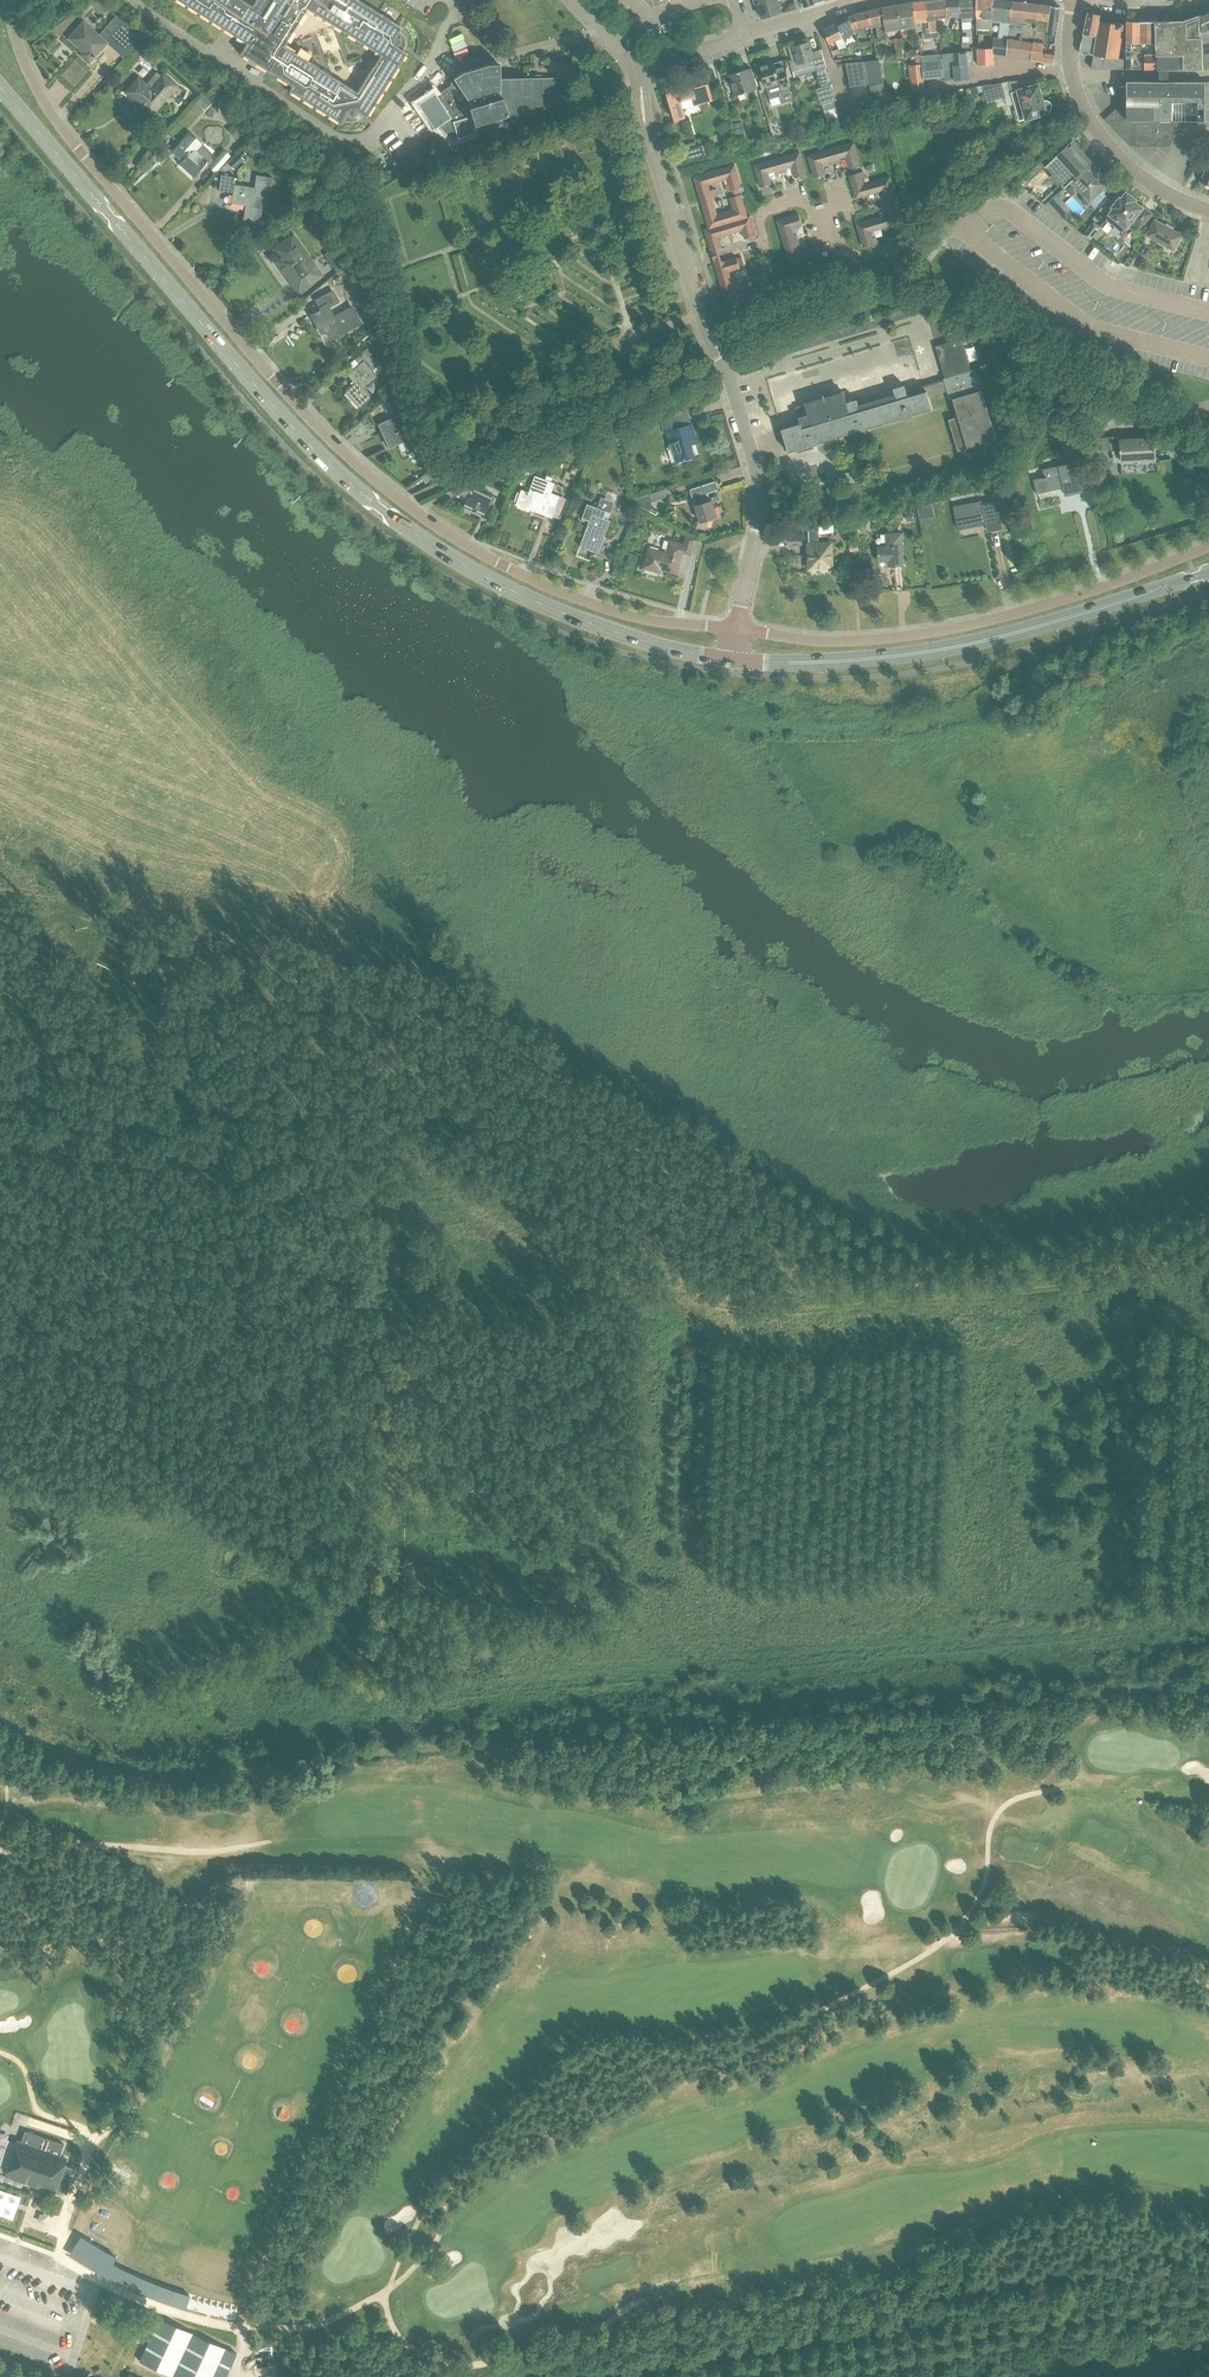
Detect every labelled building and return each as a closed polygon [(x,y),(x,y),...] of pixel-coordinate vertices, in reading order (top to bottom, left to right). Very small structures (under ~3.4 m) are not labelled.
[(247,43),(240,53),(292,86),(289,91),(341,123),(349,111),(352,113),(354,109),(367,117),(407,53),(394,45),(397,41),(394,39),(402,27),(359,0),(178,0),(247,43)] [(759,9),(780,3),(779,0),(757,0),(759,9)] [(946,0),(935,0),(927,1),(930,30),(937,29),(936,18),(947,17),(946,0)] [(960,0),(946,0),(947,17),(947,16),(961,17),(960,0)] [(961,13),(961,17),(963,17),(963,22),(972,22),(973,30),(978,30),(978,15),(977,15),(977,13),(977,0),(960,0),(961,13)] [(993,21),(995,0),(977,0),(977,15),(978,15),(978,30),(978,33),(980,33),(992,35),(993,21)] [(994,54),(1007,55),(1014,1),(1003,0),(995,0),(993,21),(1003,22),(1001,40),(995,39),(994,50),(994,54)] [(927,1),(913,2),(915,13),(916,22),(917,27),(917,31),(924,30),(925,39),(941,37),(940,31),(937,31),(937,29),(930,30),(927,1)] [(1007,56),(1030,60),(1034,40),(1047,42),(1048,34),(1051,6),(1040,4),(1014,1),(1007,55),(1007,56)] [(913,2),(898,5),(899,13),(901,29),(910,28),(911,32),(917,31),(917,27),(916,22),(915,13),(913,2)] [(780,3),(759,9),(762,18),(764,19),(783,13),(780,3)] [(898,5),(883,8),(884,13),(887,31),(901,29),(899,13),(898,5)] [(1034,40),(1030,60),(1054,63),(1055,53),(1046,53),(1046,50),(1043,49),(1044,45),(1050,46),(1050,43),(1056,44),(1057,36),(1058,22),(1060,7),(1051,6),(1048,34),(1047,42),(1034,40)] [(883,8),(869,11),(869,13),(872,28),(878,26),(880,40),(886,39),(888,38),(887,31),(884,13),(883,8)] [(872,28),(869,11),(855,14),(849,17),(855,32),(864,30),(864,27),(871,25),(871,28),(872,28)] [(1080,53),(1094,55),(1100,20),(1101,14),(1088,12),(1083,33),(1084,33),(1080,48),(1080,53)] [(112,49),(130,29),(116,16),(98,36),(83,22),(69,39),(80,49),(81,48),(86,53),(82,57),(89,63),(101,50),(99,49),(105,43),(112,49)] [(855,32),(849,17),(838,23),(844,39),(856,34),(855,32)] [(1100,20),(1094,55),(1094,56),(1092,69),(1125,69),(1125,59),(1119,58),(1125,23),(1118,22),(1118,23),(1100,20)] [(1140,21),(1127,20),(1127,42),(1127,50),(1126,50),(1126,57),(1126,69),(1142,69),(1142,55),(1142,43),(1140,43),(1140,21)] [(1193,40),(1203,40),(1202,20),(1156,21),(1156,41),(1167,41),(1167,48),(1156,48),(1156,54),(1158,54),(1158,55),(1158,70),(1204,70),(1203,48),(1193,48),(1193,40)] [(1156,41),(1156,21),(1140,21),(1140,43),(1142,43),(1156,43),(1156,41)] [(845,43),(844,39),(838,23),(825,30),(830,44),(837,41),(838,43),(840,49),(846,47),(845,43)] [(895,39),(896,48),(903,48),(902,38),(895,39)] [(809,42),(789,48),(792,59),(790,60),(795,77),(827,68),(822,49),(812,52),(809,42)] [(903,48),(896,48),(897,58),(904,58),(903,48)] [(991,50),(980,50),(978,50),(978,65),(995,65),(994,54),(994,50),(991,50)] [(973,51),(943,55),(944,66),(952,65),(952,70),(955,70),(956,80),(970,80),(969,64),(975,63),(973,51)] [(916,55),(917,65),(910,65),(913,94),(926,93),(925,79),(926,79),(925,71),(923,71),(922,65),(922,64),(921,54),(916,55)] [(1145,70),(1158,70),(1158,55),(1158,54),(1156,54),(1142,55),(1142,69),(1145,69),(1145,70)] [(936,63),(922,65),(923,71),(925,71),(926,79),(945,77),(944,66),(943,55),(935,56),(936,63)] [(784,60),(775,63),(774,61),(760,65),(770,99),(780,96),(782,103),(795,99),(784,60)] [(858,61),(846,63),(847,65),(848,75),(851,88),(858,86),(870,84),(872,93),(873,100),(860,102),(854,104),(855,110),(856,117),(889,112),(889,111),(889,110),(880,60),(866,61),(859,62),(858,62),(858,61)] [(427,97),(417,104),(434,130),(440,126),(443,130),(441,131),(450,141),(478,133),(475,125),(485,122),(487,129),(496,126),(510,121),(514,120),(514,118),(517,117),(561,101),(561,100),(560,79),(528,79),(527,79),(526,79),(525,79),(524,79),(523,79),(500,80),(500,64),(489,64),(462,72),(453,78),(456,82),(436,95),(434,92),(427,97)] [(732,82),(735,95),(757,89),(751,68),(727,75),(730,83),(732,82)] [(163,75),(162,76),(158,72),(146,85),(139,79),(126,93),(151,115),(177,87),(163,75)] [(1037,80),(1009,82),(994,86),(993,85),(983,86),(988,102),(1006,97),(1008,106),(1015,104),(1020,121),(1046,113),(1048,112),(1049,112),(1051,111),(1052,109),(1052,108),(1052,106),(1052,104),(1051,103),(1050,101),(1049,100),(1047,100),(1045,100),(1043,100),(1037,80)] [(692,86),(685,88),(688,99),(698,96),(700,104),(714,100),(709,83),(693,88),(692,86)] [(1112,85),(1101,92),(1111,111),(1122,127),(1134,142),(1148,155),(1163,168),(1182,143),(1169,132),(1157,121),(1147,108),(1138,95),(1152,95),(1152,83),(1131,84),(1132,85),(1112,85)] [(823,105),(836,102),(837,101),(832,84),(816,89),(821,105),(823,105)] [(688,99),(685,88),(667,93),(675,121),(686,118),(681,101),(688,99)] [(823,105),(825,111),(837,108),(836,102),(823,105)] [(825,111),(827,117),(839,114),(837,108),(825,111)] [(597,130),(614,126),(612,114),(594,118),(597,130)] [(839,114),(827,117),(828,124),(841,120),(839,114)] [(202,130),(211,140),(219,132),(210,123),(202,130)] [(210,158),(212,155),(189,134),(173,152),(183,162),(181,165),(194,177),(206,164),(209,166),(209,167),(215,173),(230,156),(224,151),(214,161),(210,158)] [(854,143),(831,149),(835,163),(841,161),(840,159),(846,157),(849,168),(860,165),(854,143)] [(1050,162),(1045,167),(1046,167),(1054,175),(1064,187),(1065,188),(1070,183),(1068,180),(1069,179),(1069,178),(1073,174),(1070,170),(1085,157),(1072,143),(1050,162)] [(702,146),(684,151),(687,160),(705,155),(702,146)] [(835,163),(831,149),(809,156),(815,177),(826,174),(823,163),(829,162),(830,165),(835,163)] [(243,150),(228,163),(235,169),(245,160),(244,158),(247,155),(243,150)] [(800,152),(778,159),(781,173),(787,171),(786,168),(792,166),(795,177),(806,174),(800,152)] [(1069,179),(1068,180),(1070,183),(1072,182),(1090,201),(1092,199),(1093,200),(1100,193),(1099,193),(1108,185),(1090,165),(1091,164),(1091,163),(1085,157),(1070,170),(1073,174),(1069,178),(1069,179)] [(781,173),(778,159),(755,165),(761,187),(772,184),(769,173),(775,171),(776,174),(781,173)] [(1200,181),(1206,184),(1206,185),(1208,186),(1208,161),(1200,181)] [(735,165),(714,171),(717,182),(727,179),(729,185),(726,186),(728,192),(742,188),(735,165)] [(714,171),(695,177),(701,200),(702,201),(713,198),(713,197),(712,196),(718,195),(716,189),(711,190),(709,184),(717,182),(714,171)] [(856,198),(875,193),(872,182),(864,184),(862,178),(865,177),(864,171),(850,175),(856,198)] [(257,176),(255,188),(236,185),(237,178),(222,176),(219,191),(234,193),(232,204),(245,206),(243,221),(260,224),(265,190),(272,191),(274,178),(257,176)] [(881,198),(883,203),(897,199),(891,177),(872,182),(875,193),(883,191),(884,197),(881,198)] [(734,209),(725,212),(728,222),(748,216),(741,194),(731,197),(734,209)] [(1142,228),(1152,215),(1143,207),(1141,209),(1133,202),(1135,200),(1127,194),(1122,201),(1120,199),(1113,208),(1114,210),(1106,221),(1122,234),(1127,227),(1129,228),(1134,221),(1142,228)] [(713,198),(702,201),(703,204),(710,228),(728,222),(725,212),(718,214),(713,198)] [(889,215),(879,218),(882,228),(903,222),(897,199),(883,203),(885,209),(888,208),(889,215)] [(778,220),(785,244),(798,239),(797,233),(794,234),(792,228),(803,225),(799,214),(778,220)] [(748,216),(728,222),(731,233),(743,230),(745,238),(756,235),(751,216),(748,216)] [(882,228),(879,218),(857,224),(864,247),(878,243),(876,237),(873,238),(871,231),(882,228)] [(1147,236),(1174,251),(1182,236),(1155,221),(1147,236)] [(710,228),(705,229),(707,235),(711,249),(722,245),(719,237),(731,233),(728,222),(710,228)] [(1084,235),(1090,240),(1100,227),(1094,223),(1084,235)] [(293,236),(274,250),(277,255),(280,259),(276,262),(293,286),(303,279),(308,286),(321,277),(297,241),(293,236)] [(791,266),(812,260),(809,249),(799,252),(797,245),(800,245),(798,239),(785,244),(791,266)] [(332,249),(324,255),(335,271),(344,265),(332,249)] [(715,263),(722,286),(736,282),(734,276),(731,277),(730,271),(740,268),(740,264),(738,258),(737,257),(715,263)] [(759,288),(747,291),(751,302),(773,296),(767,276),(756,279),(759,288)] [(736,282),(722,286),(729,309),(751,302),(747,291),(737,295),(735,289),(738,288),(736,282)] [(311,316),(326,343),(360,324),(352,308),(334,318),(328,308),(338,302),(332,292),(316,301),(321,311),(311,316)] [(800,423),(782,428),(789,453),(933,410),(929,396),(948,390),(951,400),(954,399),(959,417),(950,419),(959,451),(969,448),(969,447),(997,438),(982,389),(975,368),(970,370),(964,349),(962,344),(964,343),(962,338),(958,339),(936,345),(936,346),(938,351),(939,351),(947,377),(944,378),(944,380),(925,385),(907,391),(906,389),(905,385),(894,388),(896,392),(896,394),(859,405),(859,404),(857,399),(847,403),(844,392),(807,403),(810,414),(804,415),(799,417),(800,421),(800,423)] [(368,349),(364,352),(356,359),(360,365),(348,375),(355,384),(346,392),(359,408),(371,397),(364,388),(377,377),(372,371),(381,363),(368,349)] [(759,354),(762,362),(776,357),(774,350),(759,354)] [(380,426),(390,448),(412,438),(405,424),(409,422),(398,400),(391,404),(397,418),(380,426)] [(689,437),(695,435),(692,424),(680,428),(677,417),(662,421),(666,433),(669,432),(678,462),(695,457),(689,437)] [(1144,461),(1156,461),(1154,438),(1120,440),(1120,438),(1099,439),(1100,451),(1120,449),(1121,460),(1124,460),(1124,462),(1135,461),(1135,460),(1144,459),(1144,461)] [(1190,457),(1182,459),(1186,475),(1194,473),(1190,457)] [(1065,492),(1082,488),(1076,463),(1044,470),(1046,477),(1043,477),(1043,478),(1035,480),(1038,492),(1057,488),(1057,486),(1063,485),(1065,492)] [(555,484),(552,483),(554,477),(548,475),(546,481),(537,477),(531,494),(523,491),(518,505),(553,517),(560,497),(552,494),(555,484)] [(491,504),(494,498),(473,488),(473,487),(469,480),(452,489),(456,496),(461,493),(468,496),(464,506),(483,515),(488,503),(491,504)] [(694,498),(701,521),(698,521),(697,528),(707,531),(710,520),(718,517),(713,501),(710,502),(708,494),(718,491),(716,482),(691,490),(694,498)] [(650,512),(651,511),(659,516),(661,512),(652,508),(653,506),(650,495),(633,500),(634,505),(642,508),(650,512)] [(611,513),(615,502),(602,497),(598,508),(588,504),(583,518),(590,521),(581,546),(599,553),(611,521),(605,518),(607,512),(611,513)] [(967,505),(968,512),(956,514),(959,530),(960,530),(960,527),(980,523),(981,526),(987,525),(988,531),(1003,528),(998,502),(984,504),(983,502),(967,505)] [(932,503),(917,506),(920,519),(935,515),(932,503)] [(853,520),(845,520),(846,535),(854,535),(853,520)] [(831,544),(820,544),(819,525),(809,528),(811,568),(832,567),(831,544)] [(887,533),(887,546),(878,547),(879,562),(888,562),(888,566),(904,565),(902,533),(887,533)] [(666,548),(666,550),(665,553),(649,549),(644,568),(661,572),(661,569),(668,571),(668,572),(677,574),(683,553),(692,556),(696,540),(687,538),(685,545),(665,540),(663,548),(666,548)] [(54,2086),(46,2090),(53,2102),(60,2097),(54,2086)] [(12,2155),(5,2175),(40,2187),(39,2189),(54,2194),(55,2190),(67,2194),(70,2185),(75,2169),(70,2167),(64,2165),(66,2158),(60,2156),(64,2144),(25,2130),(25,2131),(27,2132),(23,2143),(21,2142),(17,2141),(14,2151),(12,2155)] [(83,2237),(73,2251),(98,2266),(99,2264),(109,2270),(116,2256),(83,2237)] [(82,2314),(81,2302),(72,2303),(72,2315),(82,2314)] [(160,2318),(140,2361),(172,2376),(192,2333),(160,2318)] [(172,2376),(175,2376),(225,2376),(226,2376),(231,2365),(232,2363),(237,2353),(226,2348),(216,2344),(205,2339),(192,2333),(172,2376)] [(146,2376),(149,2366),(139,2362),(135,2372),(146,2376)]
